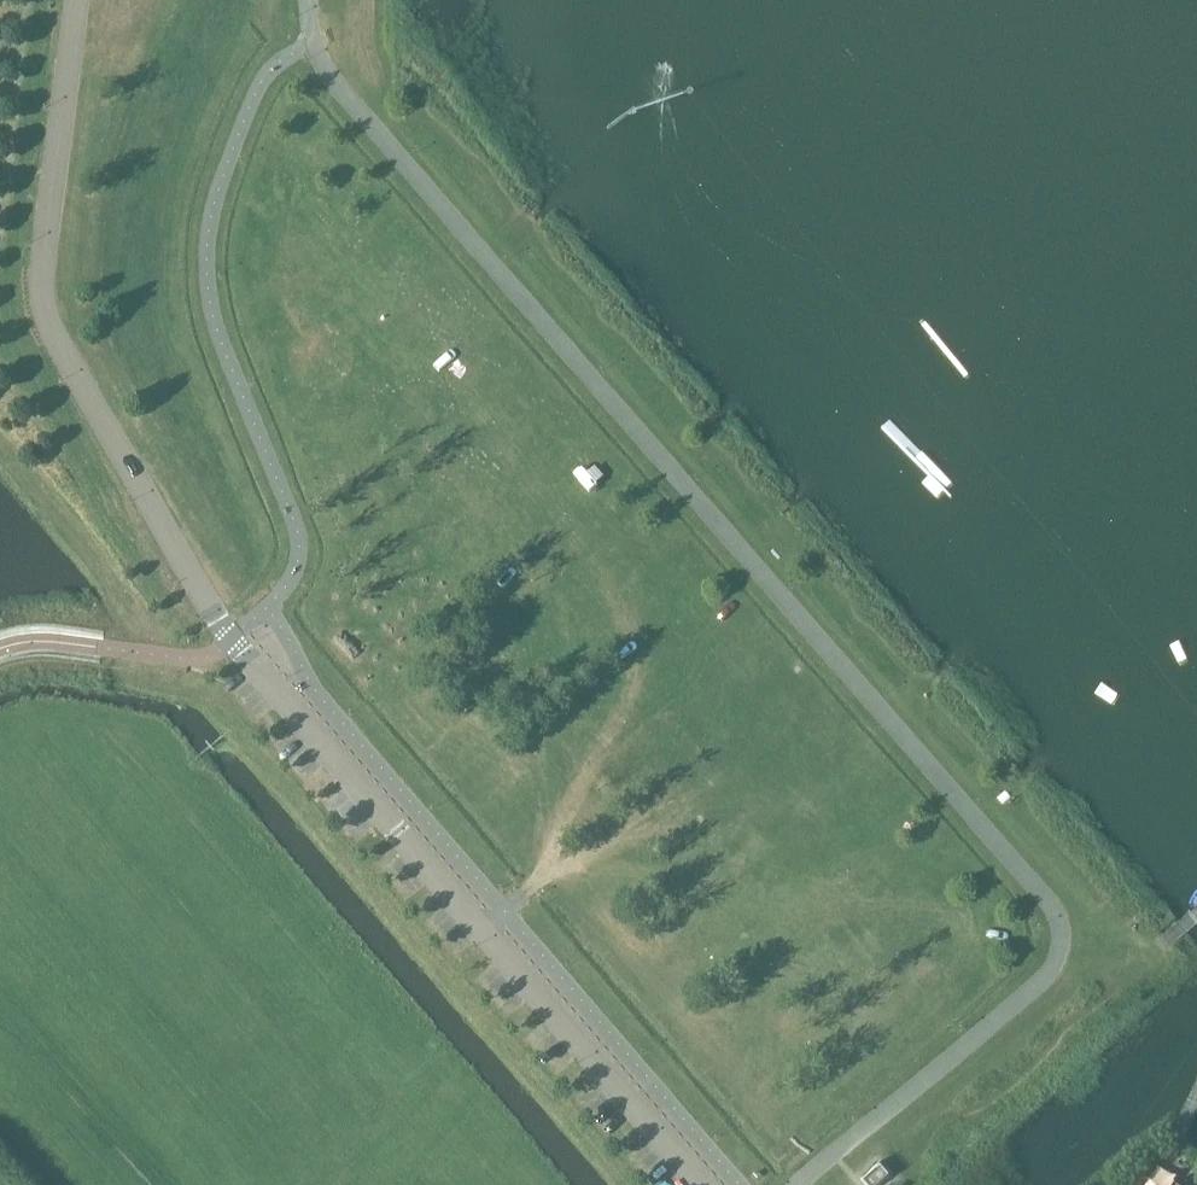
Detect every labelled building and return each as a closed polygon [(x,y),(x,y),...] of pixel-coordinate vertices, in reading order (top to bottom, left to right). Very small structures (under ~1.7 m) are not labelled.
[(863,1184),(865,1184),(880,1184),(888,1179),(877,1166),(872,1169),(875,1173),(863,1184)]
